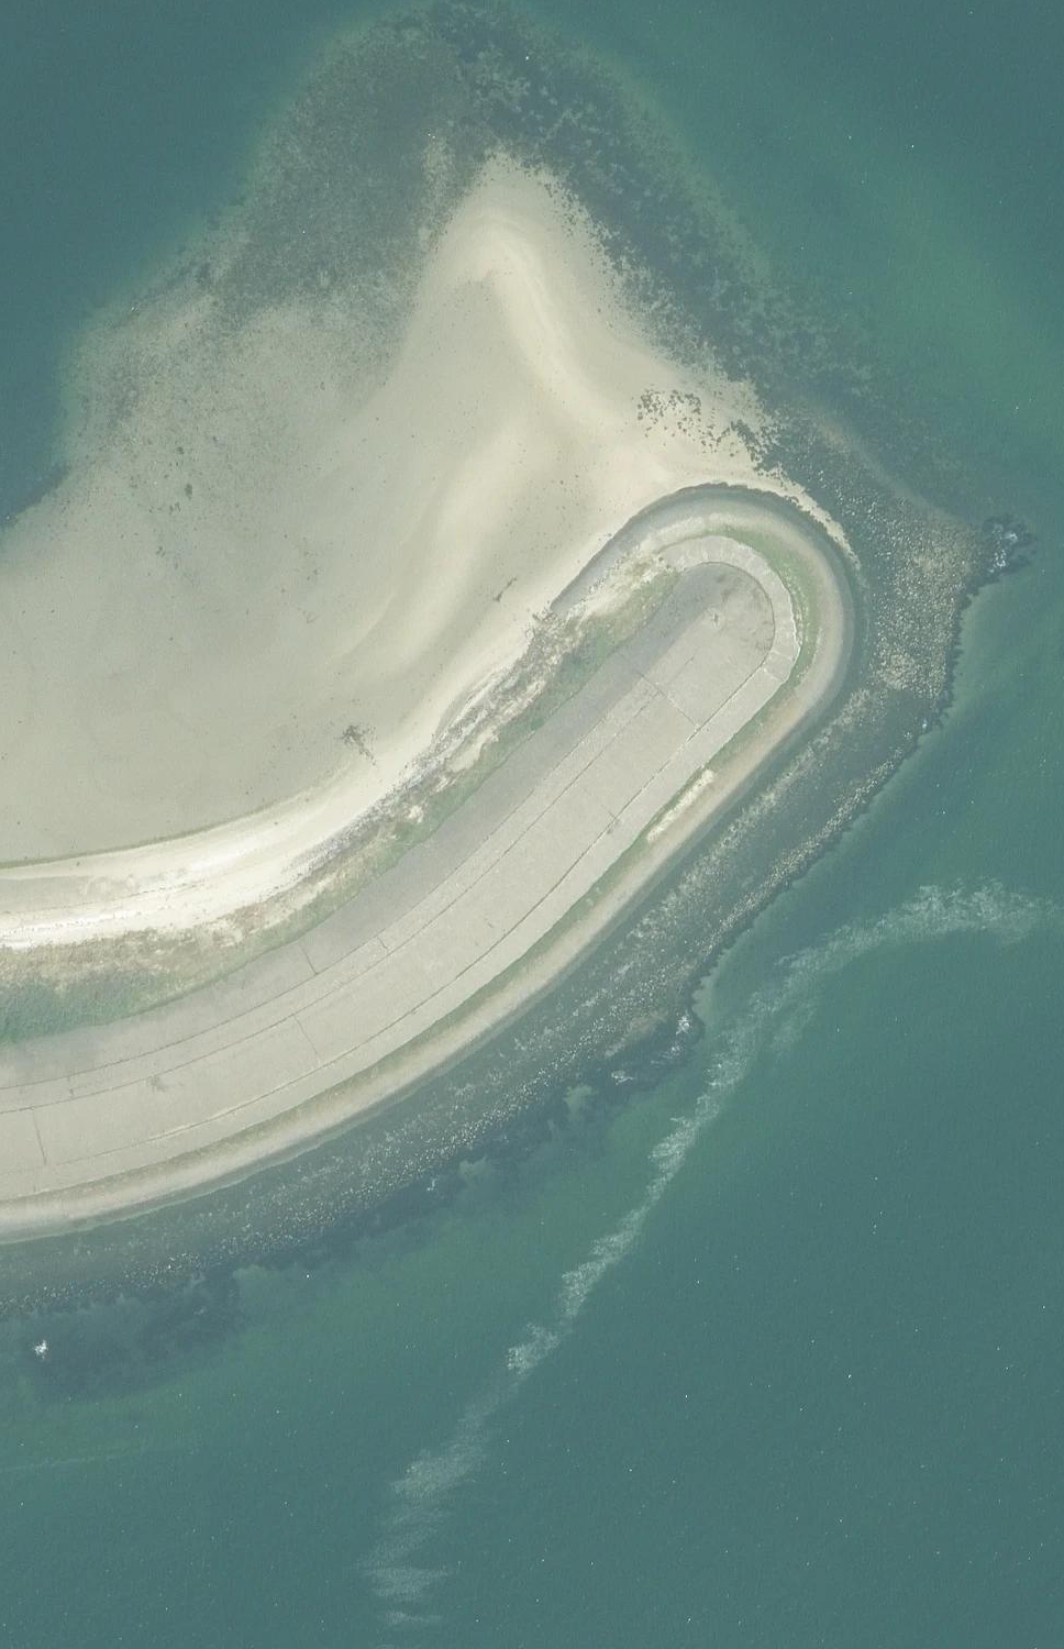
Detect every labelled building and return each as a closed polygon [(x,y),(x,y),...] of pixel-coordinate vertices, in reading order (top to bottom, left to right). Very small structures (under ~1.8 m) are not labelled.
[(676,670),(743,625),(730,606),(683,638),(689,647),(670,660),(676,670)]
